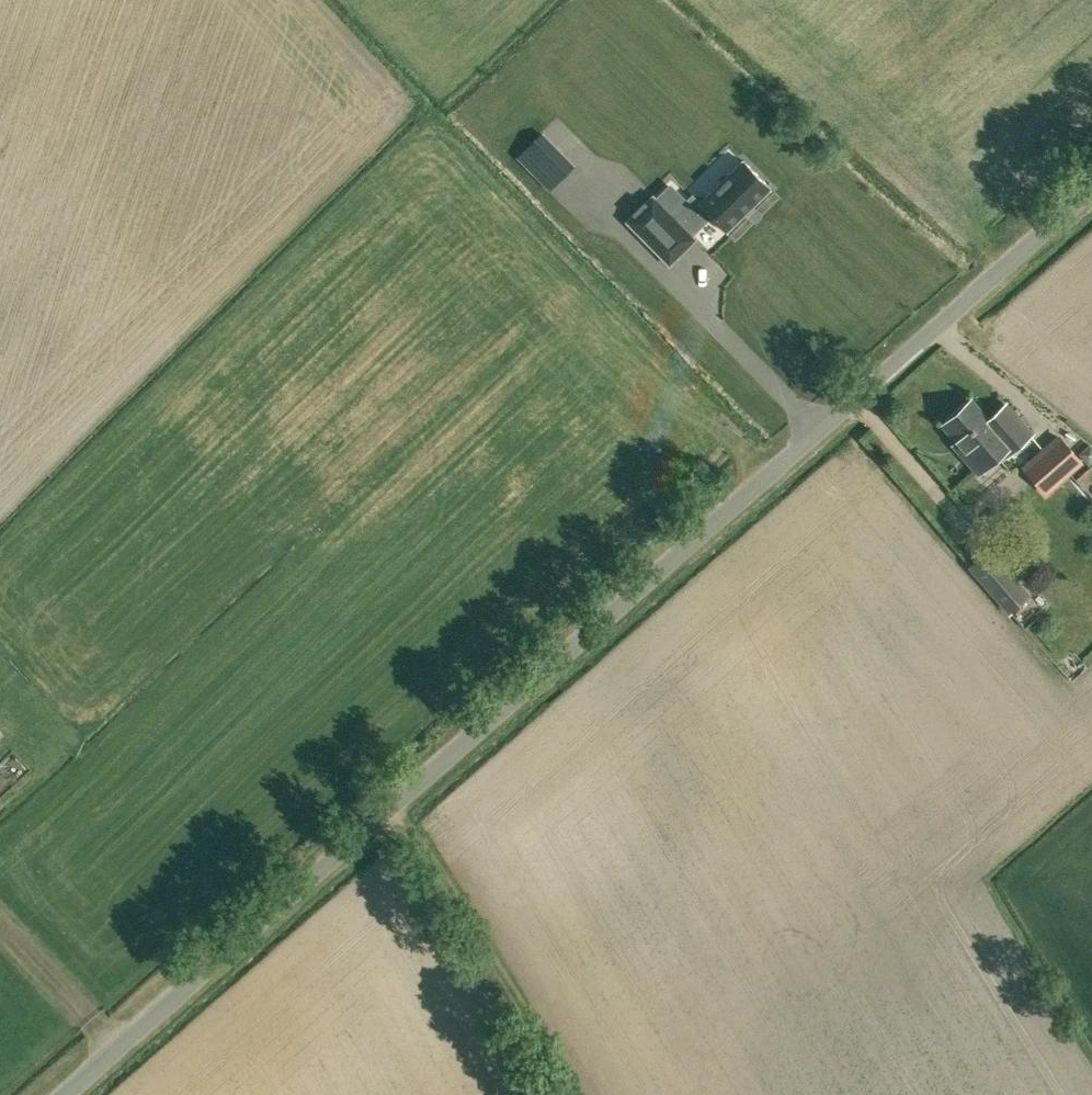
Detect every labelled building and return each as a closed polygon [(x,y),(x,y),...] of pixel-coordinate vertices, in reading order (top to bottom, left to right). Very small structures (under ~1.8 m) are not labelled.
[(626,221),(669,265),(696,238),(690,232),(709,214),(726,232),(771,188),(743,159),(700,202),(694,197),(674,217),(653,195),(626,221)] [(847,198),(862,205),(868,192),(853,185),(847,198)] [(957,441),(986,473),(1027,437),(1019,428),(1031,418),(1013,398),(994,415),(977,396),(961,410),(968,418),(959,425),(966,433),(957,441)] [(1080,463),(1059,438),(1024,468),(1046,493),(1080,463)] [(1091,448),(1083,456),(1089,462),(1091,459),(1091,448)] [(969,566),(984,584),(1008,612),(1030,593),(990,547),(969,566)] [(1023,612),(1034,626),(1050,613),(1039,599),(1023,612)]
